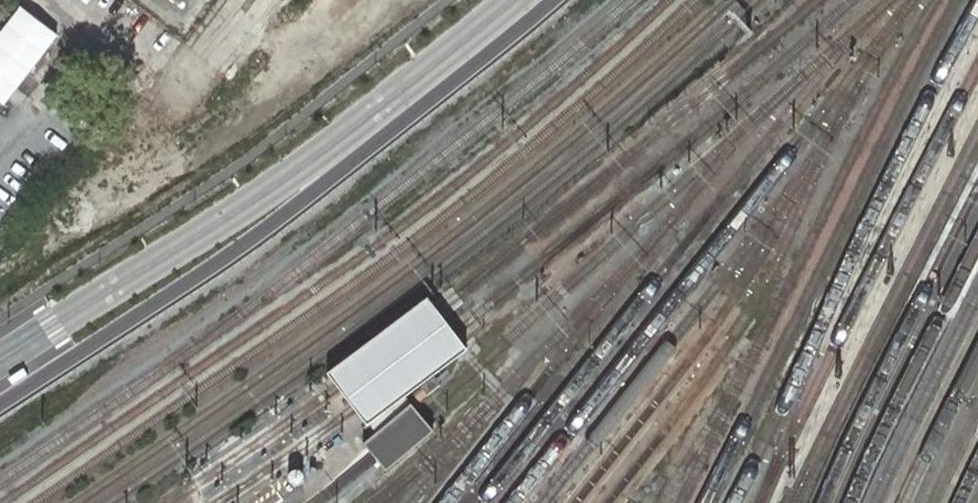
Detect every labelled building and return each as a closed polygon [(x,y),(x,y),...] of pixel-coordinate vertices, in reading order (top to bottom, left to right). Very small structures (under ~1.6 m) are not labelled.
[(367,420),(465,348),(453,332),(437,311),(427,298),(330,370),(342,386),(357,406),(367,420)] [(387,468),(434,428),(424,416),(411,401),(364,441),(375,455),(387,468)]
